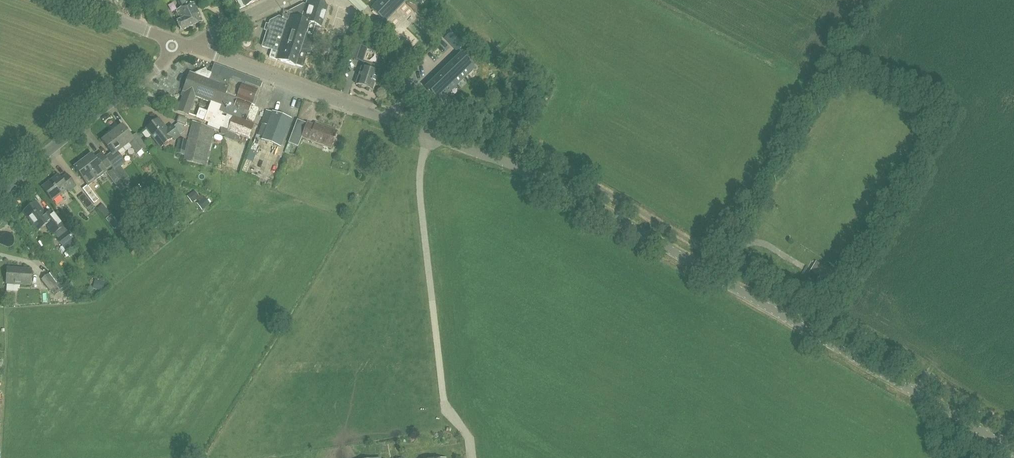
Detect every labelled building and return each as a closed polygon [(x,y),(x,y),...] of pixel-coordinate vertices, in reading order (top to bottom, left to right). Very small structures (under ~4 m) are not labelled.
[(176,21),(178,25),(180,29),(182,30),(202,21),(194,2),(190,4),(189,0),(179,0),(178,3),(180,8),(176,10),(181,19),(176,21)] [(262,46),(272,49),(269,57),(276,59),(295,65),(295,64),(302,67),(307,53),(309,54),(314,40),(311,39),(316,25),(318,26),(321,27),(327,8),(325,7),(326,4),(324,0),(310,0),(310,2),(307,1),(306,5),(303,4),(287,12),(286,15),(283,14),(282,17),(278,16),(270,20),(262,46)] [(339,1),(369,11),(372,4),(360,0),(340,0),(339,1)] [(372,10),(385,22),(406,0),(385,0),(383,2),(381,0),(372,10)] [(368,19),(358,30),(366,37),(376,27),(368,19)] [(451,33),(445,38),(448,42),(454,36),(451,33)] [(451,45),(457,39),(454,36),(448,42),(451,45)] [(457,39),(451,45),(452,45),(454,48),(460,42),(457,39)] [(460,42),(454,48),(457,51),(463,46),(460,42)] [(348,55),(363,60),(366,48),(352,44),(348,55)] [(457,59),(452,63),(465,76),(474,67),(462,56),(458,60),(457,59)] [(377,73),(379,67),(363,62),(362,68),(361,67),(356,85),(372,90),(377,73)] [(449,69),(445,73),(456,84),(465,76),(452,63),(448,68),(449,69)] [(205,68),(194,74),(190,72),(183,92),(184,92),(177,111),(188,115),(189,115),(196,97),(210,102),(204,121),(228,130),(228,131),(248,138),(253,124),(245,121),(249,112),(248,112),(251,104),(254,105),(260,89),(245,83),(245,85),(206,71),(205,68)] [(156,70),(148,76),(154,84),(162,78),(156,70)] [(439,76),(435,80),(447,93),(456,84),(445,73),(441,77),(439,76)] [(431,86),(427,90),(438,102),(447,93),(435,80),(430,85),(431,86)] [(322,103),(321,113),(332,115),(333,105),(322,103)] [(266,110),(261,123),(268,125),(262,140),(281,147),(291,119),(273,112),(272,113),(266,110)] [(184,125),(187,119),(179,116),(176,122),(184,125)] [(174,140),(179,136),(172,126),(167,130),(158,119),(146,129),(160,148),(172,138),(174,140)] [(176,153),(184,155),(183,161),(201,164),(210,128),(192,121),(187,141),(179,139),(176,153)] [(298,147),(302,137),(331,148),(337,131),(315,123),(314,125),(307,122),(304,128),(295,124),(288,143),(298,147)] [(110,130),(110,131),(123,148),(126,151),(131,147),(136,154),(141,150),(142,150),(144,152),(147,149),(146,147),(136,134),(131,138),(122,125),(119,128),(117,126),(116,127),(115,127),(114,128),(113,129),(112,129),(111,130),(110,131),(110,130)] [(111,153),(105,157),(116,171),(126,163),(120,155),(126,151),(110,131),(109,131),(110,131),(107,133),(105,135),(103,136),(105,138),(101,141),(111,153)] [(116,185),(123,181),(121,178),(116,171),(105,157),(101,153),(94,158),(91,154),(82,161),(97,180),(106,172),(116,185)] [(73,167),(84,181),(87,185),(83,189),(94,204),(99,200),(89,186),(97,180),(82,161),(73,167)] [(75,186),(66,174),(61,179),(58,175),(42,187),(52,201),(68,189),(69,191),(75,186)] [(202,210),(210,204),(205,197),(204,198),(201,195),(199,196),(195,190),(187,196),(192,203),(197,199),(199,202),(197,204),(202,210)] [(84,193),(79,198),(87,209),(89,212),(94,209),(95,208),(93,205),(84,193)] [(36,202),(23,212),(38,231),(46,225),(53,234),(54,233),(63,226),(64,226),(52,211),(46,215),(36,202)] [(111,215),(106,219),(114,229),(119,225),(111,215)] [(68,231),(57,240),(62,247),(74,238),(68,231)] [(30,285),(31,269),(7,268),(6,284),(30,285)] [(60,283),(51,272),(41,280),(50,292),(57,286),(60,283)] [(93,288),(102,291),(105,282),(95,280),(93,288)] [(60,283),(57,286),(58,288),(60,290),(61,291),(62,292),(65,290),(60,283)]
